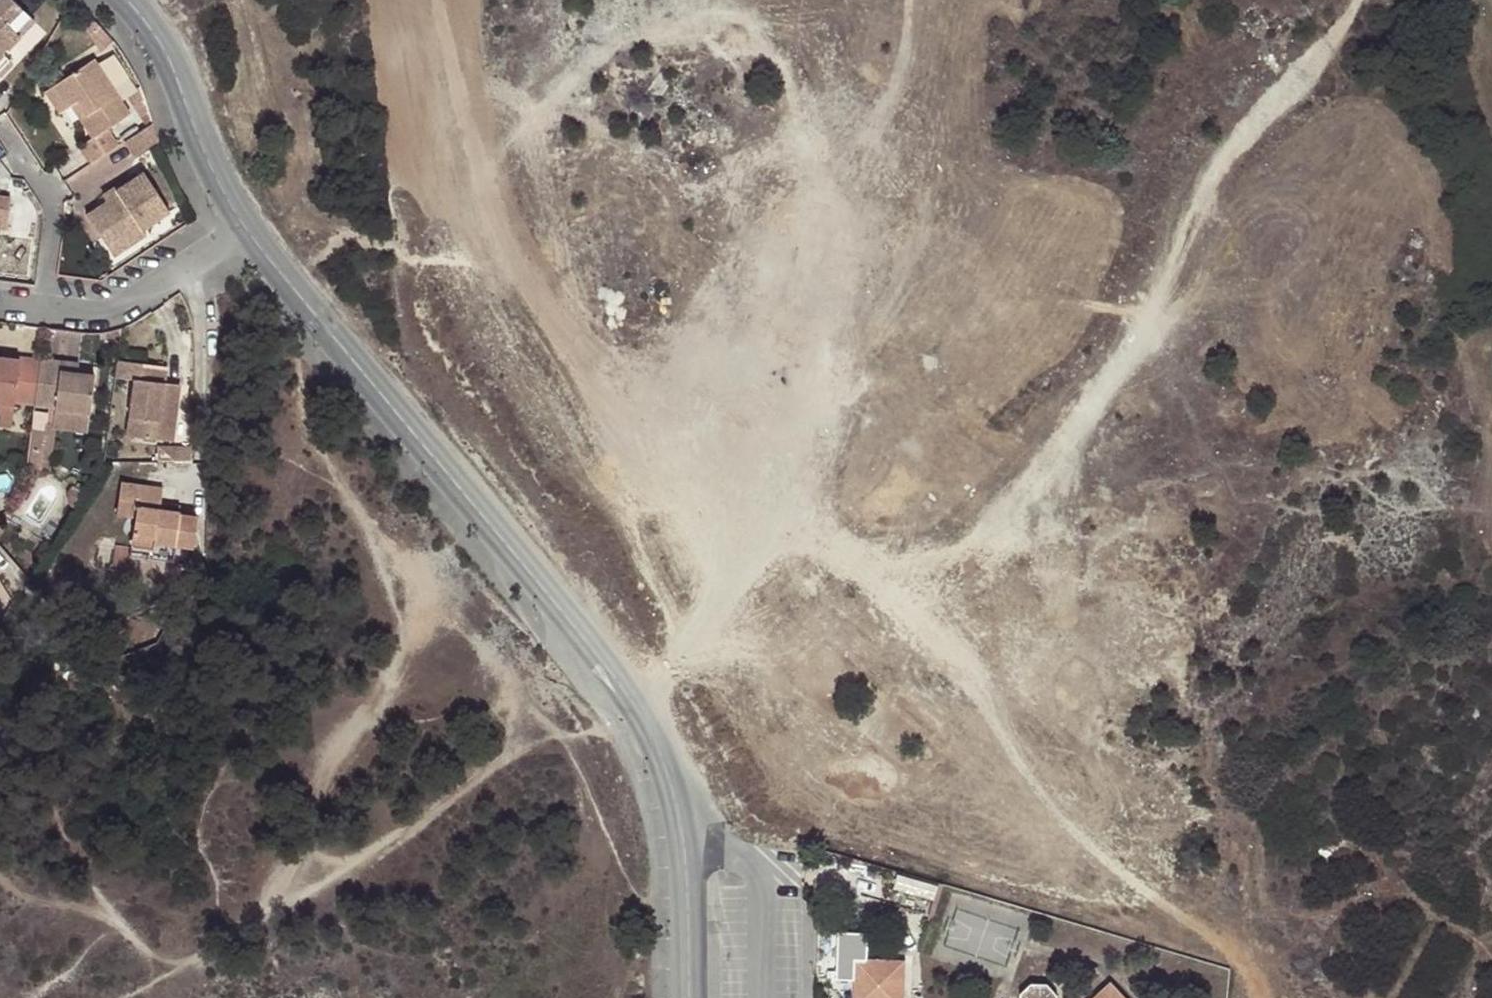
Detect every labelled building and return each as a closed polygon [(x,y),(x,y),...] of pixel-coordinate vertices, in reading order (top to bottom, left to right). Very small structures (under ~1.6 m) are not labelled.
[(29,17),(11,0),(0,0),(0,69),(9,60),(3,55),(2,53),(3,50),(6,50),(8,51),(20,39),(14,33),(29,17)] [(35,23),(29,17),(14,33),(20,39),(35,23)] [(79,147),(91,164),(119,145),(108,128),(130,113),(94,58),(52,87),(66,109),(69,107),(76,103),(85,116),(79,121),(92,139),(79,147)] [(0,69),(0,77),(13,64),(9,60),(0,69)] [(66,109),(52,87),(45,92),(59,114),(66,109)] [(69,107),(79,121),(85,116),(76,103),(69,107)] [(142,172),(113,190),(116,194),(104,201),(105,202),(85,215),(105,245),(123,233),(127,240),(143,230),(169,212),(142,172)] [(116,194),(113,190),(111,187),(100,195),(104,201),(116,194)] [(147,237),(143,230),(127,240),(123,233),(105,245),(114,258),(147,237)] [(38,359),(19,356),(17,359),(0,357),(0,411),(12,413),(14,402),(33,405),(38,359)] [(61,362),(38,359),(33,405),(52,408),(52,410),(89,414),(94,374),(78,372),(60,370),(61,362)] [(167,366),(116,359),(113,378),(131,381),(126,435),(172,441),(179,385),(165,383),(167,366)] [(60,370),(78,372),(78,365),(61,362),(60,370)] [(0,411),(0,427),(9,428),(12,413),(0,411)] [(192,464),(192,450),(175,449),(175,464),(192,464)] [(159,509),(160,502),(162,488),(120,482),(117,499),(136,502),(134,514),(129,547),(154,551),(155,544),(192,549),(197,517),(178,515),(178,513),(159,509)] [(136,502),(117,499),(116,511),(134,514),(136,502)] [(179,506),(160,502),(159,509),(178,513),(179,506)] [(152,560),(154,551),(129,547),(128,557),(152,560)] [(837,950),(837,980),(852,980),(852,997),(904,997),(905,960),(857,959),(857,951),(837,950)] [(1058,997),(1045,984),(1032,983),(1020,994),(1019,997),(1058,997)] [(1109,985),(1095,997),(1122,997),(1109,985)]
